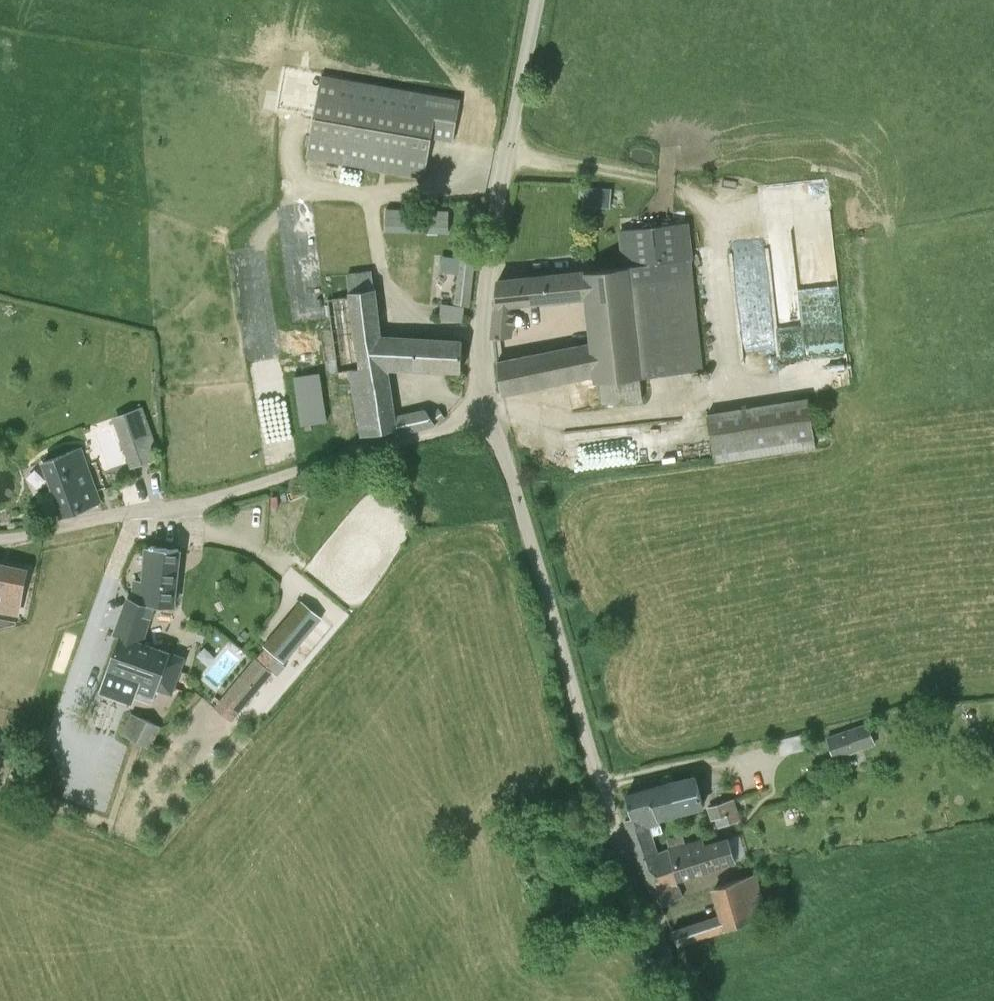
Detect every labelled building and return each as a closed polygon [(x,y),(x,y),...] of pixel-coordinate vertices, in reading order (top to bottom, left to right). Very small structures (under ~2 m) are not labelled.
[(461,100),(441,96),(323,76),(307,156),(425,177),(432,137),(453,141),(461,100)] [(609,207),(611,189),(585,187),(584,204),(609,207)] [(390,228),(407,227),(406,206),(389,208),(390,228)] [(640,377),(702,370),(685,224),(622,230),(627,267),(499,280),(497,281),(497,283),(492,336),(493,337),(494,338),(513,336),(517,303),(586,297),(590,344),(595,344),(598,375),(594,376),(595,382),(600,381),(603,403),(642,398),(640,377)] [(458,271),(454,304),(468,306),(474,258),(473,258),(474,248),(462,246),(461,257),(440,255),(438,269),(458,271)] [(771,247),(737,250),(749,373),(782,370),(781,358),(809,355),(807,334),(846,330),(841,270),(828,271),(830,295),(803,298),(804,303),(777,305),(771,247)] [(462,341),(382,338),(371,272),(348,275),(350,291),(347,292),(347,296),(326,299),(339,381),(349,379),(362,437),(393,429),(394,434),(436,425),(436,424),(445,417),(439,408),(429,415),(426,410),(392,417),(384,366),(398,366),(398,368),(461,370),(462,341)] [(465,306),(445,304),(442,303),(440,319),(463,322),(465,306)] [(501,393),(594,376),(598,375),(595,344),(590,344),(498,363),(501,393)] [(326,422),(323,402),(319,374),(295,377),(302,425),(326,422)] [(708,415),(717,462),(815,446),(807,399),(708,415)] [(154,427),(128,432),(132,455),(146,452),(144,444),(157,441),(154,427)] [(90,475),(80,448),(80,447),(46,460),(55,488),(90,475)] [(100,503),(93,484),(90,475),(55,488),(58,497),(65,515),(100,503)] [(174,607),(178,569),(179,549),(156,547),(156,546),(151,545),(151,547),(149,546),(149,547),(148,547),(147,567),(145,581),(133,580),(132,600),(128,598),(114,634),(121,638),(105,679),(153,700),(158,689),(171,695),(184,658),(141,640),(154,605),(174,607)] [(23,589),(27,569),(0,564),(0,611),(19,614),(23,589)] [(272,673),(317,619),(297,603),(281,622),(284,626),(256,659),(272,673)] [(9,626),(16,624),(16,623),(16,621),(10,620),(0,618),(0,628),(9,626)] [(237,714),(272,673),(256,659),(222,702),(237,714)] [(150,748),(160,728),(140,719),(131,738),(150,748)] [(867,724),(828,737),(835,757),(874,743),(867,724)] [(790,736),(794,751),(808,748),(804,733),(790,736)] [(669,782),(679,814),(703,807),(693,774),(669,782)] [(676,881),(680,879),(670,848),(658,852),(653,836),(663,832),(659,820),(679,814),(669,782),(626,795),(633,818),(626,820),(640,863),(641,865),(660,905),(682,897),(676,881)] [(733,800),(707,808),(711,819),(715,818),(718,826),(740,820),(733,800)] [(667,839),(670,848),(684,843),(682,834),(667,839)] [(670,848),(680,879),(734,861),(727,839),(704,845),(702,838),(688,842),(684,843),(670,848)] [(720,914),(725,930),(768,915),(756,875),(713,890),(720,914)] [(698,939),(725,930),(720,914),(691,925),(672,931),(679,945),(698,939)]
